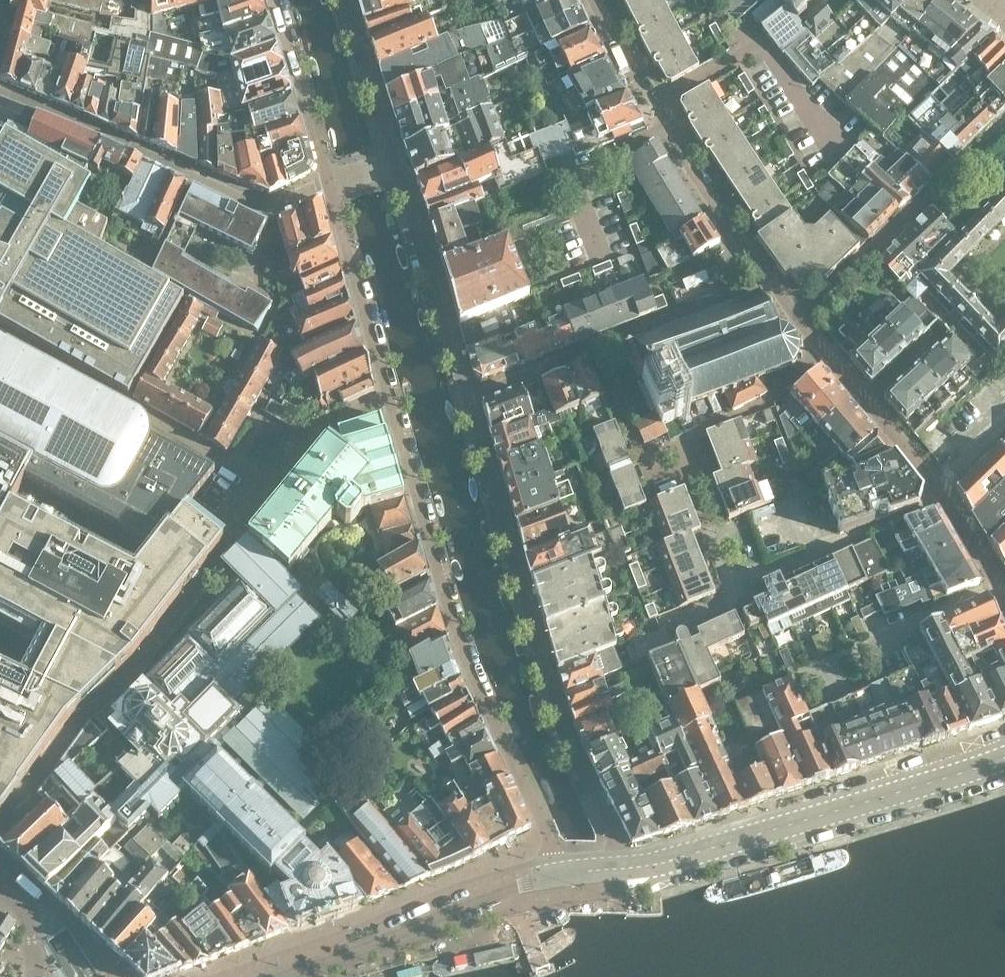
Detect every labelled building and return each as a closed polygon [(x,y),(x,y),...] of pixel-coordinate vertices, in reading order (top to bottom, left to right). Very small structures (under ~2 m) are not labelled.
[(18,10),(28,13),(29,9),(47,14),(50,3),(51,0),(12,0),(10,8),(18,10)] [(50,3),(90,13),(90,11),(100,14),(103,0),(51,0),(50,3)] [(131,9),(135,9),(135,21),(112,18),(110,32),(98,29),(97,35),(114,37),(135,42),(137,36),(149,39),(150,34),(151,16),(152,0),(132,0),(131,9)] [(153,16),(162,14),(215,2),(214,0),(152,0),(151,16),(153,16)] [(216,6),(216,7),(199,11),(201,19),(195,21),(199,38),(225,33),(267,19),(261,0),(234,0),(216,6)] [(365,22),(416,7),(436,0),(359,0),(365,22)] [(365,22),(371,39),(427,17),(447,10),(443,0),(436,0),(416,7),(365,22)] [(459,15),(493,6),(493,0),(455,0),(459,15)] [(498,8),(518,0),(499,0),(498,8)] [(533,3),(537,12),(569,0),(518,0),(522,8),(533,3)] [(537,12),(526,16),(534,35),(545,31),(582,14),(576,0),(569,0),(537,12)] [(630,14),(658,0),(623,0),(630,14)] [(630,14),(639,31),(671,15),(664,0),(658,0),(630,14)] [(695,3),(699,11),(706,8),(702,0),(700,0),(695,3)] [(751,15),(761,27),(786,7),(780,0),(768,0),(751,15)] [(786,7),(797,19),(806,11),(803,8),(812,0),(780,0),(786,7)] [(898,13),(879,30),(849,56),(838,66),(833,60),(815,39),(810,33),(783,53),(812,86),(818,80),(845,103),(917,28),(940,0),(912,0),(898,13)] [(944,0),(940,0),(917,28),(845,103),(882,137),(902,114),(908,119),(930,99),(954,77),(940,61),(952,50),(979,26),(944,0)] [(854,4),(861,10),(879,30),(898,13),(912,0),(858,0),(855,3),(854,4)] [(806,11),(797,19),(810,33),(815,39),(836,21),(817,1),(806,11)] [(786,7),(761,27),(760,27),(782,54),(783,53),(810,33),(797,19),(786,7)] [(18,10),(12,33),(32,39),(38,15),(46,17),(47,14),(29,9),(28,13),(18,10)] [(97,35),(98,29),(93,28),(94,25),(47,13),(47,15),(53,19),(50,28),(60,32),(60,35),(94,47),(97,35)] [(153,16),(153,34),(163,37),(162,14),(153,16)] [(582,14),(545,31),(534,35),(541,49),(551,44),(588,27),(582,14)] [(53,19),(47,15),(46,17),(38,15),(32,39),(40,41),(45,27),(50,28),(53,19)] [(671,15),(639,31),(638,34),(646,50),(680,32),(671,15)] [(427,17),(371,39),(380,67),(411,54),(425,48),(439,42),(438,41),(427,17)] [(267,19),(225,33),(199,38),(183,42),(201,46),(203,54),(230,60),(276,44),(267,19)] [(463,30),(447,36),(459,60),(473,54),(487,48),(509,39),(501,19),(479,25),(463,30)] [(715,24),(709,27),(713,36),(720,32),(715,24)] [(993,36),(979,26),(952,50),(940,61),(954,77),(962,70),(967,65),(973,59),(971,57),(993,36)] [(586,32),(557,45),(560,51),(549,56),(553,65),(564,61),(598,45),(590,32),(587,33),(586,32)] [(680,32),(646,50),(655,66),(658,66),(690,50),(680,32)] [(720,32),(713,36),(718,45),(725,41),(720,32)] [(12,33),(1,76),(3,80),(18,86),(25,59),(30,61),(31,56),(27,55),(32,39),(12,33)] [(219,87),(283,68),(276,44),(230,60),(203,54),(201,46),(183,42),(163,37),(150,34),(146,56),(150,57),(146,80),(180,85),(182,66),(197,69),(203,73),(216,75),(219,87)] [(411,54),(380,67),(388,90),(391,89),(392,88),(431,72),(438,69),(459,60),(447,36),(438,41),(439,42),(425,48),(431,61),(417,67),(411,54)] [(973,59),(962,70),(972,80),(963,87),(972,96),(991,80),(1004,66),(1004,45),(993,36),(971,57),(973,59)] [(89,63),(88,66),(85,74),(96,76),(107,77),(118,79),(116,93),(117,94),(114,107),(141,111),(143,98),(143,99),(146,80),(150,57),(146,56),(148,46),(135,42),(114,37),(108,66),(89,63)] [(40,41),(32,39),(27,55),(31,56),(47,60),(52,45),(40,41)] [(598,45),(564,61),(553,65),(556,73),(567,68),(570,74),(605,58),(598,45)] [(68,59),(53,100),(72,108),(83,80),(85,74),(88,66),(89,63),(93,51),(85,48),(80,63),(68,59)] [(690,50),(658,66),(666,81),(671,82),(698,67),(690,50)] [(838,66),(849,56),(844,50),(833,60),(838,66)] [(46,65),(36,93),(53,100),(68,59),(60,56),(55,68),(46,65)] [(431,72),(392,88),(391,89),(392,90),(388,91),(395,112),(438,94),(434,82),(441,80),(445,90),(477,79),(467,57),(438,69),(431,72)] [(539,71),(533,58),(525,61),(532,75),(539,71)] [(605,58),(570,74),(565,77),(569,84),(562,88),(573,106),(580,102),(584,110),(594,106),(625,93),(605,58)] [(25,59),(18,86),(36,93),(46,65),(30,61),(25,59)] [(979,102),(995,118),(1004,108),(1004,66),(991,80),(972,96),(975,98),(979,102)] [(291,91),(283,68),(219,87),(221,93),(226,112),(242,108),(291,91)] [(930,99),(908,119),(921,131),(937,146),(941,149),(952,159),(963,149),(951,138),(948,136),(958,126),(952,120),(975,98),(972,96),(963,87),(972,80),(962,70),(954,77),(930,99)] [(738,78),(743,86),(749,82),(744,74),(738,78)] [(96,76),(94,83),(84,114),(98,120),(107,77),(96,76)] [(107,77),(98,120),(110,126),(114,107),(117,94),(116,93),(118,79),(107,77)] [(482,78),(445,90),(455,118),(474,111),(491,105),(482,78)] [(84,114),(94,83),(83,80),(72,108),(84,114)] [(141,111),(137,138),(152,144),(158,102),(151,100),(154,81),(146,80),(143,99),(143,98),(141,111)] [(158,102),(152,144),(176,153),(179,111),(179,104),(180,85),(161,82),(158,102)] [(749,82),(743,86),(748,95),(754,90),(749,82)] [(708,84),(681,100),(680,105),(689,120),(719,100),(708,84)] [(221,93),(195,96),(196,111),(198,163),(218,173),(217,119),(226,117),(221,93)] [(625,93),(594,106),(597,112),(587,116),(592,128),(602,123),(634,108),(625,93)] [(448,121),(438,94),(395,112),(405,146),(434,136),(431,128),(448,121)] [(248,109),(249,110),(227,115),(227,117),(230,135),(254,131),(255,133),(265,130),(299,119),(292,96),(289,97),(288,95),(248,109)] [(958,126),(948,136),(951,138),(963,149),(995,118),(979,102),(975,98),(952,120),(958,126)] [(0,99),(0,126),(27,139),(37,114),(0,99)] [(689,120),(688,123),(697,137),(730,116),(719,100),(689,120)] [(110,126),(123,132),(127,134),(127,133),(137,138),(141,111),(114,107),(110,126)] [(758,111),(763,119),(770,115),(765,107),(758,111)] [(405,146),(417,177),(505,141),(492,108),(487,110),(488,113),(476,117),(474,111),(431,128),(434,136),(405,146)] [(634,108),(602,123),(592,128),(595,134),(605,130),(608,136),(615,133),(618,139),(627,135),(625,130),(638,124),(643,122),(634,108)] [(179,111),(176,153),(198,163),(196,111),(179,111)] [(78,130),(37,114),(27,139),(91,169),(103,143),(78,130)] [(770,115),(763,119),(768,128),(775,124),(770,115)] [(730,116),(697,137),(706,152),(711,153),(741,134),(730,116)] [(217,119),(218,173),(237,180),(230,135),(227,117),(226,117),(217,119)] [(505,141),(417,177),(426,206),(477,185),(494,177),(500,192),(546,174),(541,162),(576,149),(577,149),(575,145),(575,143),(585,139),(595,135),(595,134),(592,128),(572,136),(565,118),(505,141)] [(299,119),(265,130),(267,142),(257,144),(261,158),(271,155),(286,152),(286,150),(307,144),(299,119)] [(0,128),(0,322),(128,394),(183,297),(102,251),(110,227),(96,219),(80,210),(93,185),(0,128)] [(230,135),(237,180),(269,193),(262,165),(257,144),(255,133),(254,131),(230,135)] [(937,146),(921,131),(911,142),(908,147),(903,143),(897,149),(907,158),(931,179),(942,169),(952,159),(941,149),(937,146)] [(741,134),(711,153),(721,168),(751,149),(741,134)] [(777,142),(782,150),(789,146),(784,138),(777,142)] [(653,139),(643,145),(646,150),(626,162),(633,174),(663,155),(653,139)] [(875,153),(861,141),(855,147),(868,160),(873,156),(874,154),(875,153)] [(127,153),(103,143),(91,169),(107,177),(111,169),(118,172),(127,153)] [(279,159),(279,160),(287,185),(310,174),(314,167),(307,144),(286,150),(286,152),(288,156),(279,159)] [(789,146),(782,150),(787,159),(794,155),(789,146)] [(827,175),(831,179),(878,224),(888,214),(891,217),(898,210),(870,186),(861,179),(855,173),(861,168),(868,160),(855,147),(854,146),(827,175)] [(751,149),(721,168),(731,184),(761,164),(751,149)] [(118,172),(133,180),(134,181),(143,161),(127,153),(118,172)] [(663,155),(633,174),(642,188),(673,170),(663,155)] [(907,158),(886,179),(909,200),(931,179),(907,158)] [(279,160),(262,165),(269,193),(287,185),(279,160)] [(115,210),(144,224),(146,221),(167,174),(166,173),(167,172),(143,161),(134,181),(133,180),(128,190),(126,189),(115,210)] [(761,164),(731,184),(741,199),(771,180),(761,164)] [(872,166),(867,173),(861,168),(855,173),(861,179),(870,186),(898,210),(909,200),(886,179),(872,166)] [(673,170),(642,188),(651,203),(682,185),(673,170)] [(797,175),(802,183),(808,179),(803,170),(797,175)] [(167,174),(146,221),(144,224),(141,230),(154,236),(152,239),(158,242),(163,230),(184,187),(186,182),(167,172),(166,173),(167,174)] [(808,179),(802,183),(807,191),(814,187),(808,179)] [(831,179),(822,190),(818,196),(842,217),(868,239),(874,233),(871,230),(878,224),(831,179)] [(771,180),(741,199),(752,215),(781,196),(771,180)] [(469,188),(426,206),(430,220),(474,204),(484,200),(477,185),(469,188)] [(682,185),(651,203),(660,218),(691,200),(682,185)] [(194,186),(172,231),(191,240),(198,226),(215,235),(230,204),(194,186)] [(918,274),(931,288),(927,291),(949,315),(954,311),(962,319),(958,324),(986,352),(993,360),(998,356),(1004,350),(1004,318),(998,325),(949,275),(1004,218),(1004,186),(918,274)] [(617,195),(620,204),(628,201),(624,192),(617,195)] [(781,196),(752,215),(753,217),(752,221),(761,235),(792,213),(781,196)] [(321,200),(299,212),(310,248),(331,238),(321,200)] [(691,200),(660,218),(671,235),(701,217),(691,200)] [(631,211),(628,201),(620,204),(624,213),(631,211)] [(563,203),(507,224),(514,242),(538,233),(535,227),(543,224),(546,230),(570,221),(563,203)] [(230,204),(215,235),(247,251),(246,253),(252,256),(256,248),(254,247),(269,218),(240,209),(230,204)] [(474,204),(430,220),(443,264),(483,249),(476,229),(482,226),(474,204)] [(931,207),(918,220),(941,243),(953,230),(934,209),(934,210),(931,207)] [(299,212),(276,219),(287,258),(290,256),(310,248),(299,212)] [(792,213),(761,235),(757,238),(784,276),(789,273),(798,286),(804,281),(809,286),(820,276),(824,281),(865,242),(832,214),(814,231),(804,230),(792,213)] [(918,220),(905,233),(928,255),(941,243),(918,220)] [(703,221),(671,238),(673,240),(674,243),(685,262),(692,258),(693,259),(719,244),(703,221)] [(640,233),(637,224),(629,227),(633,236),(640,233)] [(172,231),(152,271),(170,281),(184,254),(191,240),(172,231)] [(644,242),(640,233),(633,236),(636,245),(644,242)] [(905,233),(891,246),(914,269),(928,255),(905,233)] [(331,238),(310,248),(290,256),(297,278),(298,278),(299,280),(338,263),(331,238)] [(674,243),(673,240),(655,250),(667,271),(685,263),(685,262),(674,243)] [(483,249),(443,264),(460,325),(461,325),(461,324),(526,296),(529,295),(508,241),(483,249)] [(891,246),(878,258),(880,261),(899,283),(914,269),(891,246)] [(655,250),(640,256),(649,278),(667,271),(655,250)] [(184,254),(170,281),(190,294),(187,298),(189,299),(205,267),(184,254)] [(619,265),(635,259),(634,257),(633,256),(629,255),(627,255),(616,259),(619,265)] [(610,261),(601,265),(604,273),(613,269),(610,261)] [(299,280),(304,290),(305,293),(342,276),(338,263),(316,273),(299,280)] [(601,265),(592,269),(594,276),(604,273),(601,265)] [(205,267),(189,299),(212,310),(227,279),(205,267)] [(579,274),(570,277),(573,285),(582,281),(579,274)] [(292,295),(296,307),(299,312),(308,307),(310,313),(347,294),(342,276),(305,293),(304,290),(301,292),(292,295)] [(570,277),(560,281),(563,288),(573,285),(570,277)] [(917,278),(905,290),(916,301),(928,289),(917,278)] [(227,279),(212,310),(234,321),(248,292),(227,279)] [(651,300),(642,279),(626,285),(639,318),(667,307),(662,295),(651,300)] [(626,285),(612,291),(625,324),(639,318),(626,285)] [(612,291),(595,297),(608,330),(625,324),(612,291)] [(248,292),(234,321),(256,332),(270,305),(248,292)] [(652,335),(621,348),(640,379),(639,379),(640,380),(645,377),(650,386),(648,387),(658,410),(660,408),(662,410),(657,412),(661,419),(673,413),(673,412),(723,393),(731,410),(768,392),(758,380),(791,367),(792,369),(795,367),(794,365),(799,358),(801,359),(802,356),(800,355),(800,347),(803,346),(802,342),(798,342),(796,337),(799,334),(797,331),(793,334),(788,329),(791,325),(788,323),(785,327),(780,326),(759,293),(748,298),(748,297),(745,298),(745,299),(735,303),(734,302),(731,303),(732,304),(720,309),(719,308),(717,309),(717,310),(696,318),(695,317),(693,318),(693,319),(684,322),(684,321),(681,323),(681,324),(672,327),(672,326),(670,327),(670,328),(661,331),(661,330),(658,331),(659,332),(652,335)] [(354,320),(347,294),(310,313),(308,307),(299,312),(296,307),(289,309),(303,344),(354,320)] [(461,325),(460,325),(468,351),(499,339),(515,333),(515,332),(533,325),(534,326),(538,325),(526,296),(461,324),(461,325)] [(595,297),(580,303),(593,336),(608,330),(595,297)] [(170,331),(171,332),(187,341),(197,322),(196,322),(203,306),(187,299),(179,314),(170,331)] [(884,325),(884,326),(906,349),(917,339),(916,339),(922,334),(923,333),(901,310),(892,299),(885,305),(879,300),(869,310),(874,315),(875,315),(884,325)] [(580,303),(563,310),(564,314),(576,343),(593,336),(580,303)] [(549,329),(543,332),(551,352),(576,343),(564,314),(546,322),(549,329)] [(867,341),(866,341),(889,366),(894,361),(900,355),(899,355),(905,350),(906,349),(884,326),(884,325),(875,315),(874,315),(865,324),(874,335),(867,341)] [(215,336),(221,325),(208,319),(202,330),(215,336)] [(515,332),(515,333),(519,342),(527,362),(551,352),(543,332),(537,334),(534,326),(533,325),(515,332)] [(290,356),(291,358),(298,371),(284,379),(294,388),(307,380),(312,377),(330,368),(363,351),(356,326),(352,328),(352,327),(311,345),(290,356)] [(171,332),(159,353),(175,362),(187,341),(171,332)] [(857,351),(850,357),(849,357),(853,362),(853,363),(855,366),(856,366),(864,375),(867,379),(867,378),(871,383),(883,371),(886,368),(889,366),(866,341),(867,341),(857,332),(847,341),(857,351)] [(950,336),(936,349),(959,373),(960,374),(966,368),(974,377),(983,369),(977,362),(951,334),(949,336),(950,336)] [(499,339),(468,351),(475,376),(475,377),(482,380),(483,379),(518,365),(527,362),(519,343),(510,346),(508,347),(506,343),(501,345),(499,339)] [(3,468),(154,548),(155,547),(181,513),(182,514),(185,514),(187,513),(184,510),(220,465),(136,415),(114,403),(114,404),(21,353),(0,341),(0,474),(3,468)] [(254,355),(275,367),(283,352),(262,341),(254,355)] [(928,356),(919,365),(942,389),(949,383),(958,393),(969,383),(959,373),(936,349),(934,351),(929,356),(928,356)] [(330,368),(312,377),(313,379),(306,382),(310,393),(317,390),(321,401),(338,392),(370,378),(363,351),(330,368)] [(993,360),(986,352),(977,362),(983,369),(993,360)] [(159,353),(147,375),(161,383),(166,378),(175,362),(159,353)] [(254,355),(246,369),(267,381),(275,367),(254,355)] [(565,371),(580,405),(580,406),(603,396),(588,361),(565,371)] [(911,373),(901,381),(924,406),(927,408),(934,401),(941,408),(951,399),(942,389),(919,365),(917,367),(911,373)] [(789,393),(799,405),(797,407),(795,404),(785,413),(790,420),(803,410),(834,384),(820,367),(803,382),(803,381),(789,393)] [(246,369),(238,383),(259,395),(267,381),(246,369)] [(565,371),(542,380),(544,385),(543,385),(553,410),(555,415),(562,413),(580,405),(565,371)] [(165,385),(161,383),(147,375),(134,399),(150,408),(161,388),(165,385)] [(370,378),(338,392),(321,401),(323,408),(340,398),(343,404),(373,391),(370,378)] [(924,406),(901,381),(900,383),(894,389),(894,388),(884,398),(888,403),(887,403),(889,406),(890,406),(899,416),(898,416),(901,419),(905,423),(914,415),(923,425),(933,416),(927,408),(924,406)] [(230,396),(251,409),(259,395),(238,383),(229,383),(225,389),(228,395),(230,396)] [(834,384),(803,410),(790,420),(798,432),(812,420),(817,426),(848,400),(834,384)] [(166,417),(180,393),(165,385),(161,388),(150,408),(166,417)] [(522,388),(482,404),(491,433),(512,425),(529,420),(534,418),(522,388)] [(182,425),(195,401),(180,393),(166,417),(182,425)] [(222,410),(243,423),(251,409),(230,396),(222,410)] [(270,400),(263,412),(290,427),(299,410),(284,401),(281,406),(270,400)] [(848,400),(817,426),(827,438),(814,451),(818,456),(832,444),(861,416),(848,400)] [(937,420),(955,404),(950,400),(933,416),(937,420)] [(182,425),(199,435),(214,411),(195,401),(182,425)] [(770,408),(762,412),(767,423),(775,420),(770,408)] [(214,425),(235,436),(243,423),(222,410),(214,425)] [(512,425),(491,433),(499,462),(540,446),(541,446),(564,437),(559,424),(564,419),(562,413),(555,415),(553,410),(534,418),(529,420),(512,425)] [(657,411),(635,422),(644,442),(667,431),(657,411)] [(780,417),(788,440),(798,432),(790,420),(785,413),(780,417)] [(248,537),(281,564),(287,569),(288,571),(290,569),(290,570),(335,516),(345,523),(350,524),(363,508),(370,506),(404,496),(380,416),(337,430),(338,431),(329,440),(328,440),(248,537)] [(861,416),(832,444),(818,456),(822,461),(836,449),(845,460),(875,433),(861,416)] [(920,436),(937,420),(933,416),(923,425),(916,431),(920,436)] [(742,419),(706,433),(713,452),(749,438),(742,419)] [(593,430),(601,453),(592,457),(599,473),(608,469),(608,471),(630,462),(614,422),(593,430)] [(206,439),(227,451),(235,436),(214,425),(206,439)] [(875,433),(845,460),(856,473),(894,456),(875,433)] [(749,438),(713,452),(721,473),(757,459),(749,438)] [(774,442),(778,453),(787,450),(782,438),(774,442)] [(956,489),(972,515),(1004,483),(1004,440),(1000,446),(960,485),(960,487),(956,489)] [(540,446),(499,462),(509,498),(536,488),(535,484),(538,482),(538,480),(552,475),(541,446),(540,446)] [(787,450),(778,453),(783,465),(791,461),(787,450)] [(833,474),(821,480),(836,522),(840,533),(918,507),(922,491),(894,456),(856,473),(838,481),(833,474)] [(712,477),(713,479),(721,498),(757,484),(749,465),(758,461),(757,459),(721,473),(712,477)] [(609,471),(609,473),(600,477),(606,492),(615,489),(624,511),(639,505),(646,503),(630,463),(609,471)] [(536,488),(509,498),(516,522),(559,505),(573,500),(568,488),(555,492),(553,487),(554,487),(555,485),(554,480),(564,475),(565,478),(579,473),(576,465),(552,475),(538,480),(538,482),(535,484),(536,488)] [(26,776),(41,754),(67,720),(78,708),(96,691),(132,657),(140,646),(151,631),(157,624),(222,542),(187,513),(185,514),(182,514),(181,513),(155,547),(154,548),(3,468),(0,474),(0,629),(42,650),(19,692),(0,683),(0,812),(26,776)] [(789,480),(793,492),(802,489),(797,477),(789,480)] [(972,515),(989,542),(1004,527),(1004,483),(972,515)] [(757,484),(721,498),(729,518),(765,505),(757,484)] [(684,488),(648,502),(655,520),(691,506),(684,488)] [(404,496),(370,506),(378,533),(412,524),(404,496)] [(559,505),(516,522),(524,551),(529,549),(530,550),(571,534),(591,525),(585,512),(577,514),(572,501),(559,505)] [(691,506),(655,520),(663,542),(691,533),(700,529),(691,506)] [(937,509),(903,522),(888,527),(898,545),(912,539),(947,526),(937,509)] [(531,553),(526,555),(532,580),(533,579),(533,580),(533,582),(591,559),(601,556),(601,555),(616,549),(608,531),(621,527),(626,526),(620,513),(602,519),(604,522),(589,528),(558,543),(531,552),(531,553)] [(412,524),(378,533),(380,543),(386,562),(393,557),(416,544),(416,543),(417,542),(412,524)] [(947,526),(912,539),(898,545),(910,564),(958,544),(947,526)] [(989,542),(1004,566),(1004,565),(1004,527),(989,542)] [(621,528),(608,531),(619,556),(631,551),(621,528)] [(655,546),(662,563),(698,549),(691,533),(663,542),(655,546)] [(871,539),(851,548),(867,582),(869,583),(892,572),(872,539),(871,539)] [(393,557),(386,562),(377,568),(384,580),(392,593),(427,575),(417,542),(416,543),(416,544),(393,557)] [(968,562),(958,544),(910,564),(900,567),(908,585),(968,562)] [(252,787),(260,793),(274,780),(309,815),(322,801),(325,805),(348,782),(253,689),(323,617),(281,575),(287,569),(281,564),(276,570),(254,548),(230,572),(241,583),(270,612),(242,641),(251,650),(214,687),(240,712),(207,743),(217,753),(232,738),(267,773),(253,787),(252,786),(252,787)] [(851,548),(831,557),(846,591),(867,582),(851,548)] [(698,549),(662,563),(670,585),(706,572),(698,549)] [(831,557),(811,566),(827,600),(846,591),(831,557)] [(591,559),(533,582),(546,626),(603,603),(591,559)] [(633,577),(642,574),(637,562),(629,566),(633,577)] [(946,597),(979,581),(968,562),(908,585),(876,598),(884,615),(922,599),(924,604),(946,597)] [(811,566),(792,575),(807,608),(827,600),(811,566)] [(706,572),(670,585),(676,600),(679,607),(715,593),(706,572)] [(633,577),(638,589),(646,586),(642,574),(633,577)] [(779,575),(770,579),(787,618),(807,608),(792,575),(781,580),(779,575)] [(741,611),(749,628),(764,621),(765,622),(767,627),(787,618),(770,579),(761,584),(768,599),(741,611)] [(328,581),(314,592),(346,625),(358,613),(341,595),(328,581)] [(381,605),(394,627),(437,607),(430,582),(426,583),(425,582),(381,605)] [(108,809),(106,810),(115,819),(114,820),(115,821),(108,829),(108,830),(119,842),(127,834),(150,811),(158,820),(180,798),(172,789),(178,783),(216,821),(216,822),(225,830),(271,875),(274,872),(290,889),(282,892),(279,893),(288,916),(282,918),(288,928),(290,927),(295,926),(297,926),(297,927),(301,925),(301,927),(305,925),(304,925),(306,924),(306,923),(311,921),(311,922),(313,921),(313,922),(314,922),(315,925),(322,922),(329,919),(336,916),(337,917),(343,915),(341,911),(343,911),(343,910),(351,907),(351,908),(355,907),(355,906),(359,904),(358,903),(365,900),(366,901),(367,901),(349,877),(335,861),(328,854),(321,861),(303,843),(307,840),(260,795),(261,794),(260,793),(252,787),(217,753),(207,743),(240,712),(214,687),(251,650),(242,641),(270,612),(241,583),(188,635),(143,681),(110,713),(115,719),(108,725),(123,741),(134,753),(117,768),(94,789),(91,793),(93,795),(120,771),(134,786),(112,810),(109,808),(108,809)] [(941,618),(952,639),(967,633),(999,618),(987,596),(941,618)] [(877,602),(859,610),(863,619),(881,610),(877,602)] [(603,603),(546,626),(550,639),(558,666),(559,666),(559,667),(558,667),(559,668),(594,654),(616,646),(603,603)] [(653,603),(645,607),(649,619),(658,615),(653,603)] [(437,607),(394,627),(410,654),(445,635),(437,607)] [(696,632),(699,639),(706,653),(744,636),(734,615),(696,632)] [(866,634),(858,616),(850,620),(858,638),(866,634)] [(919,629),(924,639),(950,690),(969,729),(999,718),(982,680),(975,684),(952,639),(941,618),(919,629)] [(967,633),(979,656),(993,650),(1004,645),(1004,629),(999,618),(967,633)] [(765,622),(757,626),(763,639),(771,635),(767,627),(765,622)] [(629,639),(637,661),(647,658),(676,646),(678,646),(675,640),(675,638),(670,639),(665,626),(657,629),(657,631),(651,633),(651,631),(629,639)] [(826,630),(819,634),(827,652),(835,649),(826,630)] [(675,637),(675,638),(675,640),(678,646),(676,646),(697,692),(698,691),(720,681),(706,653),(699,639),(690,643),(686,634),(685,632),(684,632),(681,631),(678,631),(677,633),(675,637)] [(827,652),(819,634),(811,637),(819,656),(827,652)] [(408,655),(409,656),(419,681),(456,665),(445,635),(410,654),(408,655)] [(906,649),(902,651),(911,668),(912,670),(920,686),(927,697),(946,737),(969,729),(950,690),(924,639),(906,649)] [(993,650),(1004,673),(1004,645),(993,650)] [(647,658),(651,666),(665,698),(668,706),(674,719),(719,816),(746,806),(734,782),(736,781),(716,737),(718,736),(710,720),(707,714),(705,706),(698,691),(697,692),(676,646),(647,658)] [(786,649),(778,652),(787,670),(795,667),(786,649)] [(982,680),(999,718),(1004,716),(1004,674),(1004,673),(1003,674),(992,653),(974,662),(983,679),(982,680)] [(594,654),(559,668),(566,695),(603,681),(604,681),(603,677),(618,671),(612,655),(607,658),(609,662),(599,666),(596,657),(595,657),(594,654)] [(404,707),(408,705),(419,698),(461,678),(456,665),(419,681),(396,692),(404,707)] [(678,791),(693,824),(719,816),(674,719),(649,731),(639,710),(665,698),(651,666),(619,678),(623,687),(626,693),(635,707),(633,708),(647,738),(651,736),(658,750),(653,752),(663,772),(670,785),(673,793),(678,791)] [(911,668),(887,678),(900,708),(904,707),(904,708),(927,697),(920,686),(912,670),(911,668)] [(745,672),(734,674),(734,676),(734,678),(733,680),(732,682),(738,691),(741,688),(743,685),(744,681),(745,676),(745,672)] [(419,698),(408,705),(411,714),(412,713),(415,718),(428,709),(465,690),(461,678),(419,698)] [(887,678),(867,687),(878,713),(883,711),(885,714),(900,708),(887,678)] [(762,692),(762,694),(782,737),(782,736),(804,786),(833,777),(833,775),(818,741),(819,740),(807,714),(791,680),(762,692)] [(603,681),(566,695),(571,712),(608,697),(610,701),(626,695),(626,693),(623,687),(607,693),(603,683),(603,681)] [(397,694),(394,686),(381,697),(388,705),(399,697),(397,694)] [(867,687),(821,708),(832,734),(841,731),(840,730),(859,722),(859,721),(878,713),(867,687)] [(430,712),(431,712),(435,720),(429,724),(423,721),(413,728),(419,738),(439,726),(473,706),(467,693),(430,712)] [(754,749),(755,752),(763,768),(764,767),(776,795),(804,786),(782,736),(782,737),(762,694),(736,705),(749,737),(754,749)] [(608,697),(571,712),(575,726),(576,726),(605,715),(611,713),(613,713),(608,697)] [(927,697),(904,708),(921,745),(922,746),(946,737),(927,697)] [(473,706),(439,726),(419,738),(428,751),(439,744),(434,736),(442,731),(447,739),(479,719),(473,706)] [(840,730),(841,731),(858,766),(884,757),(921,745),(904,708),(904,707),(900,708),(885,714),(883,711),(878,713),(859,721),(859,722),(840,730)] [(807,714),(819,740),(818,741),(833,775),(833,777),(858,768),(858,766),(841,731),(832,734),(821,708),(807,714)] [(605,715),(576,726),(587,753),(617,741),(615,738),(620,735),(611,713),(605,715)] [(89,722),(57,768),(50,778),(37,795),(43,799),(55,787),(59,791),(61,789),(82,811),(94,799),(91,794),(91,793),(94,789),(70,764),(108,732),(95,718),(89,722)] [(479,719),(447,739),(450,745),(442,749),(439,744),(428,751),(434,760),(485,730),(479,719)] [(483,790),(508,777),(485,730),(434,760),(436,764),(448,771),(460,786),(455,789),(466,808),(486,796),(483,790)] [(617,741),(587,753),(601,779),(628,766),(629,765),(628,764),(617,741)] [(629,765),(628,766),(637,784),(663,772),(670,785),(674,783),(675,782),(665,759),(662,760),(658,750),(653,752),(628,764),(629,765)] [(755,752),(729,765),(736,781),(734,782),(746,806),(776,795),(764,767),(763,768),(755,752)] [(628,766),(601,779),(620,814),(645,801),(643,796),(637,784),(628,766)] [(483,790),(488,801),(507,838),(531,827),(508,777),(483,790)] [(674,783),(670,785),(643,796),(645,801),(661,834),(693,824),(678,791),(674,783)] [(451,799),(436,809),(472,859),(484,852),(485,852),(491,848),(491,847),(473,819),(471,815),(466,808),(455,789),(453,786),(445,790),(451,799)] [(335,803),(350,822),(367,842),(366,843),(384,864),(404,888),(405,887),(431,876),(392,831),(368,804),(354,787),(335,803)] [(25,868),(60,834),(68,825),(63,819),(73,809),(63,796),(51,807),(43,799),(1,841),(0,840),(0,846),(25,868)] [(60,834),(25,868),(47,888),(63,904),(108,852),(96,841),(108,829),(115,821),(114,820),(115,819),(106,810),(94,799),(82,811),(73,821),(83,833),(71,845),(60,834)] [(429,799),(408,816),(453,867),(469,860),(472,859),(436,809),(429,799)] [(482,814),(473,819),(491,847),(507,839),(507,838),(488,801),(486,802),(485,800),(477,805),(482,814)] [(645,801),(620,814),(621,818),(632,843),(661,834),(645,801)] [(408,816),(392,831),(431,876),(453,867),(408,816)] [(148,826),(132,841),(149,857),(151,859),(161,849),(167,844),(148,826)] [(318,844),(335,861),(349,877),(367,901),(399,889),(380,868),(357,840),(356,841),(347,831),(333,844),(326,836),(318,844)] [(205,848),(222,875),(238,863),(218,835),(205,848)] [(131,840),(124,849),(141,865),(149,857),(132,841),(131,840)] [(167,844),(161,849),(176,862),(181,857),(167,844)] [(108,852),(63,904),(80,919),(111,882),(114,880),(105,872),(112,865),(120,873),(130,862),(113,847),(108,852)] [(124,894),(92,930),(106,944),(138,908),(139,909),(161,884),(168,876),(151,861),(145,867),(128,887),(126,887),(122,892),(124,894)] [(227,873),(221,878),(229,889),(247,875),(238,863),(227,873)] [(404,888),(384,864),(380,868),(399,889),(404,888)] [(191,883),(175,868),(169,875),(186,890),(193,900),(207,891),(196,878),(191,883)] [(248,874),(247,875),(229,889),(228,890),(232,896),(243,911),(249,919),(264,939),(289,929),(289,928),(290,927),(288,928),(282,918),(281,919),(264,896),(248,874)] [(138,908),(106,944),(123,959),(145,934),(155,923),(145,914),(151,907),(152,908),(158,902),(164,889),(166,888),(168,890),(175,882),(168,876),(161,884),(139,909),(138,908)] [(111,882),(80,919),(92,930),(124,894),(111,882)] [(277,886),(264,896),(281,919),(282,918),(288,916),(279,893),(282,892),(277,886)] [(232,896),(220,905),(231,919),(243,911),(232,896)] [(220,905),(207,914),(213,921),(234,952),(248,946),(236,928),(237,928),(230,919),(231,919),(220,905)] [(203,909),(182,927),(209,962),(211,961),(211,960),(219,957),(219,958),(229,954),(228,953),(233,952),(234,952),(213,921),(207,914),(203,909)] [(562,910),(554,916),(558,925),(559,924),(563,927),(570,921),(569,917),(569,915),(562,910)] [(156,922),(165,932),(194,966),(209,962),(182,927),(177,921),(173,925),(162,914),(156,922)] [(5,941),(14,926),(0,916),(0,938),(5,941)] [(236,928),(248,946),(250,945),(251,945),(255,943),(256,943),(256,942),(264,939),(249,919),(236,928)] [(145,934),(153,942),(180,971),(194,966),(165,932),(156,922),(155,923),(145,934)] [(123,959),(137,974),(140,976),(161,976),(167,975),(167,976),(179,971),(180,971),(153,942),(145,934),(123,959)]
